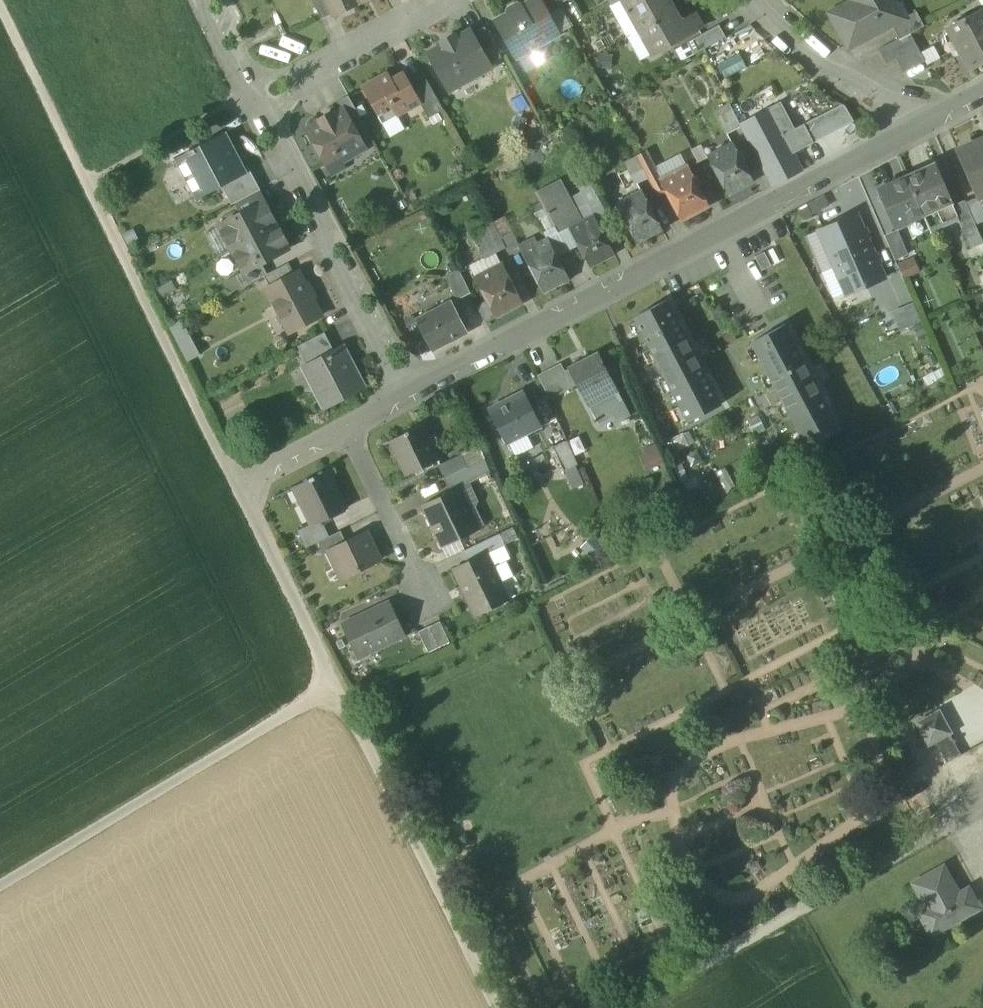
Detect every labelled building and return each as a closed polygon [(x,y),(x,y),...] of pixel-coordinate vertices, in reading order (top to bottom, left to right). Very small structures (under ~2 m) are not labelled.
[(320,19),(332,13),(326,0),(311,0),(320,19)] [(357,4),(356,0),(326,0),(332,13),(333,15),(357,4)] [(514,55),(518,52),(517,52),(527,47),(533,48),(540,44),(559,34),(548,15),(539,0),(534,0),(530,2),(526,5),(524,10),(512,7),(508,9),(506,15),(495,21),(514,55)] [(548,15),(560,8),(558,5),(556,0),(539,0),(548,15)] [(613,4),(609,6),(626,37),(639,30),(622,0),(620,0),(613,4)] [(639,30),(674,11),(668,0),(622,0),(639,30)] [(846,45),(869,33),(872,37),(886,30),(883,24),(889,21),(891,26),(893,26),(892,24),(890,21),(902,14),(895,0),(852,0),(857,10),(834,22),(846,45)] [(969,69),(982,62),(982,9),(982,10),(947,28),(969,69)] [(680,22),(674,11),(639,30),(652,55),(702,28),(694,14),(680,22)] [(891,26),(898,39),(909,33),(923,26),(915,12),(904,18),(892,24),(893,26),(891,26)] [(892,24),(904,18),(902,14),(890,21),(892,24)] [(883,24),(886,30),(891,26),(889,21),(883,24)] [(687,43),(693,55),(703,50),(725,37),(718,25),(687,43)] [(470,35),(487,65),(501,57),(484,27),(470,35)] [(639,30),(626,37),(640,62),(652,55),(639,30)] [(445,88),(450,90),(489,68),(487,65),(470,35),(468,32),(430,53),(440,70),(438,76),(445,88)] [(920,53),(909,33),(898,39),(878,50),(886,64),(896,59),(903,72),(924,61),(920,53)] [(693,55),(687,43),(674,50),(681,62),(693,55)] [(546,46),(532,54),(538,65),(552,58),(546,46)] [(920,53),(924,61),(927,66),(940,59),(933,46),(920,53)] [(516,58),(533,48),(527,47),(517,52),(518,52),(514,55),(516,58)] [(740,52),(718,60),(723,75),(746,67),(740,52)] [(613,55),(597,53),(596,68),(611,69),(613,55)] [(362,88),(380,120),(394,112),(396,116),(419,103),(420,102),(412,87),(404,73),(391,80),(387,74),(362,88)] [(419,103),(428,119),(443,110),(426,79),(412,87),(420,102),(419,103)] [(342,110),(355,133),(365,127),(348,95),(336,102),(341,111),(342,110)] [(791,151),(801,145),(794,130),(780,103),(739,124),(741,127),(771,186),(802,170),(792,153),(791,151)] [(715,112),(727,135),(741,127),(739,124),(729,104),(715,112)] [(803,125),(812,142),(852,121),(844,106),(841,105),(803,125)] [(337,155),(341,162),(364,149),(355,133),(342,110),(341,111),(333,115),(332,116),(334,119),(322,125),(321,122),(319,123),(307,130),(316,146),(314,153),(318,160),(325,162),(337,155)] [(405,130),(396,116),(394,112),(380,120),(390,138),(405,130)] [(319,121),(319,123),(321,122),(322,125),(334,119),(332,116),(333,115),(332,113),(319,121)] [(803,125),(794,130),(801,145),(802,147),(812,142),(803,125)] [(178,160),(197,197),(220,185),(243,173),(243,171),(224,135),(178,160)] [(978,198),(979,197),(982,196),(982,139),(957,151),(977,197),(978,198)] [(706,157),(727,197),(753,183),(732,144),(706,157)] [(646,151),(636,157),(640,165),(651,159),(646,151)] [(661,179),(686,166),(680,154),(655,167),(661,179)] [(651,159),(640,165),(636,157),(624,164),(635,185),(647,179),(656,196),(666,191),(660,180),(661,179),(655,167),(651,159)] [(666,191),(681,220),(707,206),(686,166),(661,179),(660,180),(666,191)] [(935,167),(907,179),(923,215),(951,202),(935,167)] [(231,205),(234,203),(257,191),(260,190),(248,168),(243,171),(243,173),(220,185),(231,205)] [(536,192),(544,208),(558,234),(568,229),(569,230),(577,225),(583,222),(570,198),(560,179),(536,192)] [(893,228),(923,215),(907,179),(877,193),(893,228)] [(580,192),(570,198),(583,222),(593,216),(600,228),(610,222),(589,181),(577,188),(580,192)] [(263,202),(257,191),(234,203),(240,214),(263,202)] [(615,204),(636,244),(661,231),(641,191),(615,204)] [(965,203),(975,224),(982,221),(982,205),(979,197),(978,198),(977,197),(965,202),(965,203)] [(219,225),(231,249),(275,226),(273,222),(274,221),(264,201),(263,202),(240,214),(219,225)] [(929,229),(956,217),(952,209),(954,208),(951,202),(923,215),(929,229)] [(975,224),(965,203),(954,208),(952,209),(956,217),(971,251),(982,245),(982,243),(981,239),(975,224)] [(548,240),(558,234),(544,208),(533,214),(548,240)] [(829,252),(835,266),(871,251),(855,214),(819,230),(829,252)] [(508,235),(511,233),(514,232),(505,216),(492,223),(492,224),(498,235),(506,231),(508,235)] [(578,247),(590,269),(615,256),(600,228),(593,216),(583,222),(577,225),(569,230),(578,247)] [(492,224),(487,227),(500,252),(505,249),(498,235),(492,224)] [(217,256),(231,249),(219,225),(204,233),(217,256)] [(278,231),(275,226),(231,249),(243,272),(244,273),(261,264),(288,250),(285,244),(287,243),(280,230),(278,231)] [(495,254),(500,252),(487,227),(471,235),(483,258),(484,260),(495,254)] [(568,229),(558,234),(567,252),(578,247),(569,230),(568,229)] [(815,258),(829,252),(819,230),(806,236),(815,258)] [(506,231),(498,235),(505,249),(508,254),(519,248),(511,233),(508,235),(506,231)] [(885,238),(894,260),(907,254),(898,232),(885,238)] [(557,258),(567,252),(558,234),(548,240),(557,258)] [(523,253),(544,293),(569,280),(557,258),(548,240),(532,248),(530,245),(522,249),(523,253)] [(883,279),(871,251),(835,266),(848,295),(883,279)] [(754,257),(761,269),(771,264),(765,252),(754,257)] [(821,272),(835,266),(829,252),(815,258),(821,272)] [(470,265),(475,277),(500,264),(495,254),(484,260),(483,258),(470,265)] [(263,276),(269,287),(294,274),(288,263),(267,274),(263,276)] [(236,275),(242,287),(263,276),(267,274),(261,264),(244,273),(243,272),(236,275)] [(479,308),(486,323),(521,305),(500,264),(475,277),(488,303),(479,308)] [(445,277),(456,300),(470,293),(458,270),(445,277)] [(266,289),(289,333),(321,316),(298,272),(294,274),(269,287),(266,289)] [(242,287),(236,275),(222,282),(229,294),(242,287)] [(171,280),(153,290),(158,300),(176,290),(171,280)] [(415,321),(431,351),(467,332),(451,302),(415,321)] [(634,318),(688,422),(720,406),(666,302),(634,318)] [(892,311),(900,329),(920,320),(912,302),(892,311)] [(181,319),(168,326),(187,362),(200,355),(181,319)] [(752,344),(808,447),(838,431),(783,327),(752,344)] [(297,346),(307,366),(334,352),(324,333),(297,346)] [(312,385),(324,407),(362,387),(342,348),(334,352),(307,366),(314,378),(312,385)] [(568,369),(589,408),(590,408),(615,394),(617,393),(596,354),(568,369)] [(536,375),(547,400),(569,390),(558,365),(536,375)] [(304,368),(312,385),(314,378),(307,366),(304,368)] [(590,408),(597,420),(610,414),(609,412),(622,406),(615,394),(590,408)] [(490,412),(506,445),(539,429),(523,395),(490,412)] [(397,456),(407,477),(438,462),(428,441),(425,442),(418,427),(403,434),(404,438),(395,443),(400,454),(397,456)] [(549,446),(558,467),(575,460),(565,439),(549,446)] [(522,465),(537,459),(530,442),(514,448),(522,465)] [(391,445),(397,456),(400,454),(395,443),(391,445)] [(459,456),(465,468),(483,460),(485,459),(479,447),(459,456)] [(439,466),(445,478),(465,468),(459,456),(439,466)] [(483,460),(465,468),(445,478),(452,493),(459,489),(460,491),(492,475),(487,464),(485,459),(483,460)] [(312,526),(313,529),(320,525),(345,512),(326,474),(298,488),(305,501),(300,503),(312,526)] [(423,506),(443,548),(479,531),(460,491),(459,489),(452,493),(423,506)] [(306,548),(316,543),(327,538),(320,525),(313,529),(312,526),(299,533),(306,548)] [(499,534),(504,545),(518,538),(512,527),(499,534)] [(339,532),(327,538),(316,543),(323,557),(328,555),(327,553),(345,544),(339,532)] [(462,552),(467,563),(485,554),(486,554),(504,545),(499,534),(462,552)] [(328,555),(340,580),(378,562),(365,535),(345,544),(327,553),(328,555)] [(504,545),(486,554),(499,581),(512,575),(505,562),(508,554),(504,545)] [(508,600),(499,581),(486,554),(485,554),(467,563),(452,570),(474,616),(508,600)] [(342,625),(358,658),(404,636),(389,603),(342,625)] [(418,632),(428,653),(449,643),(439,622),(418,632)] [(936,743),(950,735),(953,734),(939,711),(916,723),(930,747),(936,743)] [(936,743),(948,764),(962,756),(950,735),(936,743)] [(964,755),(969,763),(982,755),(982,745),(964,755)] [(962,756),(948,764),(960,786),(982,773),(982,755),(969,763),(964,755),(962,756)] [(918,913),(928,931),(951,918),(954,923),(966,916),(964,913),(978,905),(968,888),(959,894),(955,896),(950,888),(955,886),(943,866),(912,884),(926,909),(918,913)] [(955,896),(959,894),(955,886),(950,888),(955,896)] [(964,913),(966,916),(980,909),(978,905),(964,913)] [(951,918),(928,931),(930,935),(954,923),(951,918)]
